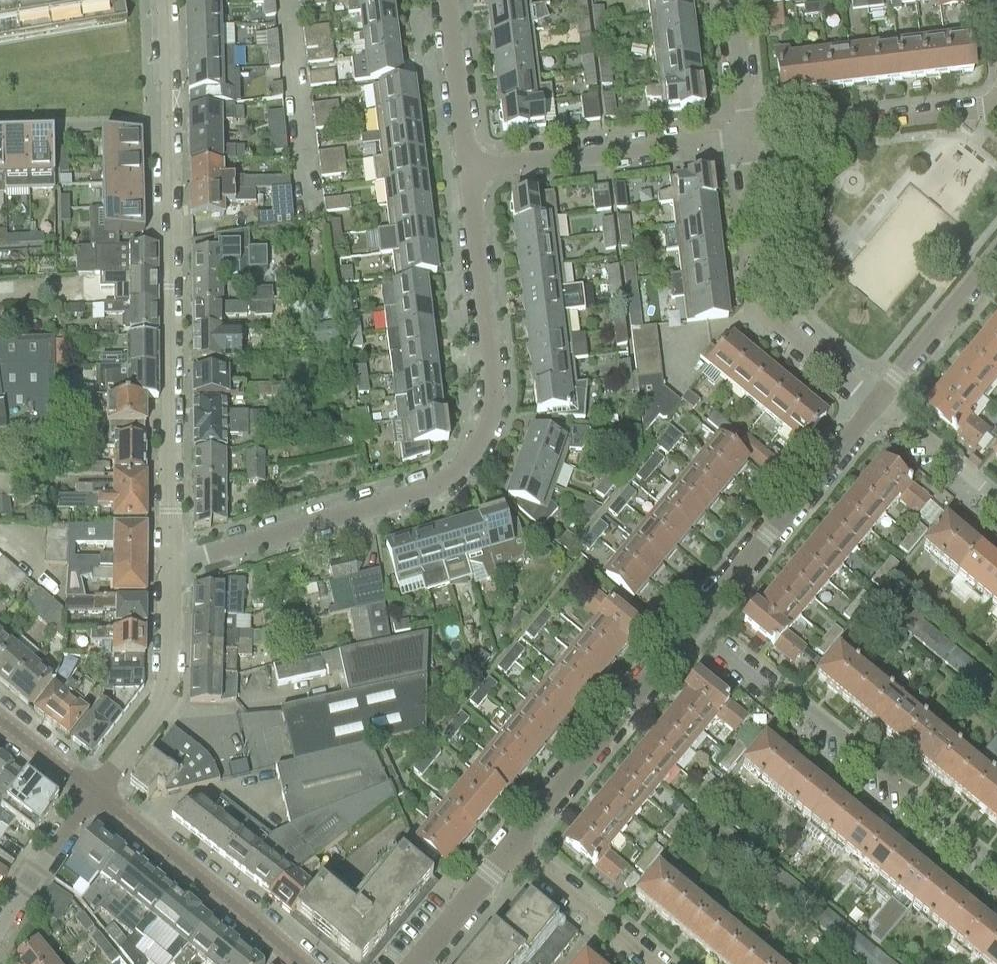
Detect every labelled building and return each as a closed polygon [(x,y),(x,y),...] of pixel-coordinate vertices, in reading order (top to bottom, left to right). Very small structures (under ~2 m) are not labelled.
[(18,37),(17,29),(29,27),(30,35),(50,32),(49,24),(61,22),(62,30),(125,20),(122,0),(0,0),(0,40),(18,37)] [(299,9),(325,6),(324,0),(298,0),(299,9)] [(360,13),(391,9),(390,0),(349,0),(348,2),(347,3),(347,6),(348,14),(360,13)] [(489,13),(530,8),(529,0),(485,0),(485,4),(486,5),(486,4),(489,5),(490,10),(488,10),(489,13)] [(649,18),(690,13),(690,10),(689,10),(688,5),(691,3),(691,4),(692,4),(691,0),(647,0),(649,18)] [(852,12),(867,10),(866,0),(853,0),(850,0),(852,12)] [(867,10),(882,8),(881,0),(866,0),(867,10)] [(891,12),(900,10),(900,5),(914,3),(914,0),(890,0),(891,12)] [(833,3),(817,5),(819,16),(834,14),(833,3)] [(273,4),(263,5),(264,18),(274,17),(273,4)] [(819,16),(817,5),(803,6),(804,18),(819,16)] [(185,7),(186,28),(220,27),(219,6),(185,7)] [(491,34),(492,37),(533,32),(532,24),(536,24),(548,19),(543,6),(530,8),(489,13),(489,14),(488,28),(489,28),(493,29),(493,34),(491,34)] [(591,9),(593,24),(603,23),(601,8),(591,9)] [(360,13),(363,35),(394,31),(391,9),(360,13)] [(769,11),(772,28),(783,27),(781,9),(769,11)] [(575,11),(577,26),(587,25),(585,10),(575,11)] [(649,18),(652,42),(693,37),(693,34),(691,34),(691,29),(694,27),(694,28),(695,27),(691,14),(690,13),(649,18)] [(603,23),(593,24),(595,40),(604,38),(603,23)] [(587,25),(577,26),(579,42),(589,40),(587,25)] [(186,28),(187,50),(220,49),(220,27),(186,28)] [(302,30),(303,42),(328,39),(327,27),(302,30)] [(363,35),(366,58),(397,54),(394,31),(363,35)] [(494,58),(495,61),(536,55),(533,32),(492,37),(492,38),(491,52),(492,52),(492,51),(495,53),(496,57),(494,58)] [(275,33),(266,34),(267,48),(277,47),(275,33)] [(652,42),(655,65),(696,61),(696,57),(694,58),(694,53),(697,51),(697,52),(698,51),(694,38),(693,37),(652,42)] [(968,38),(943,41),(947,77),(972,74),(968,38)] [(328,39),(303,42),(305,55),(306,66),(331,63),(330,52),(328,39)] [(943,41),(919,44),(923,79),(947,77),(943,41)] [(919,44),(895,47),(899,82),(923,79),(919,44)] [(277,47),(267,48),(269,70),(278,69),(278,60),(277,47)] [(895,47),(871,49),(876,85),(899,82),(895,47)] [(233,70),(232,49),(220,49),(187,50),(187,72),(233,70)] [(871,49),(847,52),(852,88),(876,85),(871,49)] [(847,52),(824,55),(828,91),(852,88),(847,52)] [(804,94),(800,58),(788,59),(788,53),(775,54),(780,97),(804,94)] [(397,54),(366,58),(369,81),(399,77),(397,54)] [(497,81),(498,84),(539,79),(536,55),(495,61),(495,62),(494,76),(495,76),(495,75),(498,76),(499,81),(497,81)] [(824,55),(800,58),(804,94),(828,91),(824,55)] [(597,57),(598,72),(608,71),(606,56),(597,57)] [(581,59),(583,74),(593,73),(591,58),(581,59)] [(655,65),(658,89),(699,84),(699,81),(697,82),(696,77),(699,75),(700,75),(701,75),(696,62),(696,61),(655,65)] [(233,70),(187,72),(189,110),(211,109),(211,106),(233,105),(235,105),(234,70),(233,70)] [(608,71),(598,72),(600,87),(610,86),(608,71)] [(307,76),(309,88),(334,85),(332,73),(307,76)] [(593,73),(583,74),(585,89),(594,88),(593,73)] [(502,105),(500,105),(500,108),(542,103),(552,102),(550,86),(540,87),(539,79),(498,84),(498,86),(496,100),(498,100),(498,99),(501,100),(502,105)] [(371,87),(374,111),(416,106),(417,92),(416,92),(415,92),(412,91),(412,86),(413,86),(413,82),(371,87)] [(699,84),(658,89),(644,91),(645,101),(659,103),(661,114),(703,109),(700,84),(699,84)] [(270,86),(271,100),(281,99),(280,85),(270,86)] [(601,96),(604,120),(614,119),(611,95),(601,96)] [(580,99),(583,123),(599,121),(596,97),(580,99)] [(311,106),(313,119),(338,116),(336,103),(311,106)] [(500,108),(499,108),(502,133),(545,128),(542,103),(500,108)] [(211,106),(211,109),(189,110),(189,136),(220,135),(220,122),(242,122),(242,108),(233,109),(233,105),(211,106)] [(374,111),(377,135),(418,130),(418,129),(420,116),(418,115),(418,116),(415,115),(414,110),(416,110),(416,106),(374,111)] [(266,114),(267,127),(283,125),(282,112),(266,114)] [(338,116),(313,119),(314,131),(339,128),(338,116)] [(283,125),(267,127),(269,153),(286,152),(283,125)] [(377,135),(360,137),(361,147),(378,145),(380,159),(422,154),(422,153),(422,139),(421,139),(421,140),(418,139),(417,134),(419,134),(418,130),(377,135)] [(100,136),(101,161),(141,160),(140,135),(100,136)] [(190,162),(243,161),(243,148),(221,148),(220,135),(189,136),(190,162)] [(27,138),(28,191),(54,191),(52,137),(27,138)] [(27,138),(3,139),(4,192),(28,191),(27,138)] [(58,162),(67,162),(67,149),(58,150),(58,162)] [(317,154),(318,166),(343,163),(342,151),(317,154)] [(380,159),(372,160),(375,184),(383,183),(424,178),(424,177),(425,163),(424,163),(424,164),(420,163),(420,158),(422,158),(422,154),(380,159)] [(101,161),(101,185),(141,184),(141,160),(101,161)] [(58,175),(68,175),(67,162),(58,162),(58,175)] [(343,163),(318,166),(320,179),(345,176),(343,163)] [(209,165),(189,165),(189,191),(254,191),(269,191),(289,188),(289,179),(262,179),(244,180),(244,178),(238,178),(222,178),(221,165),(221,164),(209,165)] [(658,206),(672,204),(714,199),(711,175),(669,180),(670,192),(656,196),(658,206)] [(383,183),(386,207),(427,202),(427,199),(425,199),(424,194),(427,192),(428,193),(429,192),(424,179),(424,178),(383,183)] [(101,185),(102,209),(142,208),(141,184),(101,185)] [(590,189),(593,213),(609,211),(606,187),(590,189)] [(256,217),(256,223),(257,227),(257,232),(275,229),(293,226),(292,214),(290,189),(289,188),(269,191),(270,202),(271,208),(271,212),(271,215),(267,215),(256,215),(256,217)] [(223,203),(234,203),(234,204),(255,203),(254,191),(189,191),(190,214),(190,217),(191,217),(210,217),(223,217),(223,214),(223,203)] [(510,199),(513,223),(555,218),(553,194),(510,199)] [(613,197),(615,211),(625,209),(623,196),(613,197)] [(59,211),(69,211),(68,198),(59,198),(59,211)] [(323,201),(324,214),(349,211),(348,198),(323,201)] [(672,204),(674,228),(716,223),(715,222),(717,208),(715,208),(715,209),(712,208),(712,203),(713,203),(713,200),(714,200),(714,199),(672,204)] [(386,207),(389,231),(430,226),(429,223),(428,223),(427,218),(430,216),(430,217),(432,216),(427,203),(427,202),(386,207)] [(102,209),(103,235),(143,234),(142,208),(102,209)] [(59,211),(60,223),(69,223),(69,211),(59,211)] [(517,246),(517,247),(558,242),(555,218),(513,223),(513,224),(514,224),(515,226),(516,226),(517,231),(514,233),(514,232),(512,233),(517,246)] [(616,219),(618,235),(628,233),(626,218),(616,219)] [(600,221),(602,236),(612,235),(610,220),(600,221)] [(327,223),(329,238),(339,236),(337,221),(327,223)] [(674,228),(662,229),(665,253),(677,251),(718,246),(720,232),(718,232),(715,231),(714,226),(716,226),(716,223),(674,228)] [(379,256),(391,254),(433,249),(432,246),(431,247),(430,242),(433,240),(433,241),(435,240),(430,227),(430,226),(389,231),(376,232),(379,256)] [(191,251),(192,277),(222,277),(232,277),(232,293),(248,292),(248,277),(249,277),(249,276),(248,276),(248,271),(266,271),(266,251),(249,251),(249,233),(214,238),(214,239),(215,239),(215,247),(216,247),(216,251),(191,251)] [(628,233),(618,235),(620,250),(629,249),(628,233)] [(30,236),(30,245),(43,244),(42,235),(30,236)] [(612,235),(602,236),(604,252),(614,250),(612,235)] [(17,236),(17,245),(30,245),(30,236),(17,236)] [(339,236),(329,238),(332,253),(341,252),(339,236)] [(520,270),(561,266),(558,242),(517,247),(518,250),(519,250),(520,255),(517,257),(517,256),(515,256),(520,270)] [(93,247),(93,275),(156,275),(156,246),(128,246),(128,247),(93,247)] [(677,251),(680,275),(721,270),(722,256),(721,255),(721,256),(718,255),(717,250),(719,250),(718,246),(677,251)] [(433,249),(391,254),(394,279),(436,274),(435,270),(434,270),(433,265),(436,264),(437,264),(433,251),(433,249)] [(523,293),(523,294),(564,289),(561,266),(520,270),(520,274),(522,274),(523,279),(520,280),(519,280),(518,280),(523,293)] [(622,267),(624,282),(633,281),(632,266),(622,267)] [(606,269),(608,284),(618,283),(616,268),(606,269)] [(339,270),(341,285),(351,284),(349,269),(339,270)] [(680,275),(668,277),(671,301),(683,299),(724,294),(724,293),(725,279),(724,279),(724,280),(721,279),(720,274),(722,274),(721,270),(680,275)] [(156,275),(101,275),(101,290),(114,290),(114,304),(156,303),(156,275)] [(192,277),(192,305),(222,304),(222,277),(192,277)] [(424,281),(381,286),(383,310),(427,305),(424,281)] [(633,281),(624,282),(625,297),(635,296),(633,281)] [(618,283),(608,284),(610,299),(620,298),(618,283)] [(522,304),(521,304),(526,317),(526,318),(567,313),(583,311),(580,287),(564,289),(523,294),(523,298),(525,298),(525,302),(523,304),(522,304)] [(342,291),(344,305),(354,304),(352,290),(342,291)] [(270,291),(250,291),(250,303),(271,303),(270,291)] [(724,294),(683,299),(686,324),(727,319),(727,317),(728,303),(727,303),(727,304),(724,303),(723,298),(725,298),(724,294)] [(156,303),(102,304),(102,316),(124,316),(124,318),(123,318),(121,320),(121,328),(124,330),(124,331),(157,331),(156,303)] [(192,305),(192,330),(222,330),(222,317),(246,317),(246,304),(222,304),(192,305)] [(271,304),(254,305),(254,317),(271,317),(271,304)] [(302,305),(291,305),(291,318),(302,317),(302,305)] [(383,310),(386,332),(429,327),(427,305),(383,310)] [(528,341),(529,342),(570,337),(567,313),(526,318),(526,322),(528,321),(528,326),(525,328),(525,327),(524,328),(528,341)] [(628,315),(629,330),(639,329),(637,314),(628,315)] [(612,316),(614,332),(623,331),(622,315),(612,316)] [(987,337),(996,346),(996,321),(989,330),(992,332),(987,337)] [(347,323),(349,337),(358,336),(356,322),(347,323)] [(338,325),(322,327),(324,346),(341,343),(338,325)] [(432,350),(429,327),(386,332),(385,332),(388,355),(389,355),(432,350)] [(629,330),(631,343),(656,340),(655,327),(639,329),(629,330)] [(222,330),(192,330),(192,362),(212,362),(223,362),(231,362),(231,359),(240,359),(239,330),(222,330)] [(623,331),(614,332),(616,347),(625,346),(623,331)] [(584,335),(570,337),(529,342),(529,345),(531,345),(531,350),(528,352),(528,351),(527,352),(531,366),(573,361),(587,359),(584,335)] [(358,336),(349,337),(351,350),(360,349),(358,336)] [(124,337),(125,368),(157,368),(157,337),(124,337)] [(972,355),(996,376),(996,346),(987,337),(984,341),(982,339),(974,348),(976,350),(972,355)] [(721,378),(727,383),(750,355),(744,350),(746,348),(737,340),(735,342),(731,339),(719,354),(709,367),(701,376),(714,387),(721,378)] [(55,437),(53,340),(0,341),(0,437),(55,437)] [(631,343),(632,355),(658,352),(656,340),(631,343)] [(699,359),(709,367),(719,354),(709,346),(699,359)] [(389,355),(392,378),(435,373),(432,350),(389,355)] [(632,355),(634,367),(659,364),(658,352),(632,355)] [(727,383),(746,398),(769,370),(762,365),(764,362),(755,355),(753,357),(750,355),(727,383)] [(956,374),(985,397),(996,382),(996,376),(972,355),(969,359),(967,357),(959,367),(961,369),(956,374)] [(534,389),(576,385),(573,361),(531,366),(532,369),(533,369),(534,374),(531,376),(531,375),(530,376),(534,389)] [(618,365),(619,379),(629,378),(627,363),(618,365)] [(634,367),(635,379),(660,376),(659,364),(634,367)] [(353,368),(355,382),(365,381),(363,367),(353,368)] [(95,369),(95,400),(144,399),(157,399),(157,368),(125,368),(95,369)] [(746,398),(764,413),(787,385),(780,380),(782,377),(773,370),(771,372),(769,370),(746,398)] [(212,372),(192,372),(193,398),(213,398),(224,398),(224,399),(228,399),(228,398),(242,398),(242,385),(228,385),(228,371),(224,371),(224,372),(212,372)] [(406,394),(407,399),(438,395),(435,373),(392,378),(393,387),(406,394)] [(946,387),(941,393),(969,416),(985,397),(956,374),(953,378),(951,376),(943,385),(946,387)] [(635,379),(638,402),(662,388),(660,376),(635,379)] [(629,378),(619,379),(621,395),(631,394),(629,378)] [(365,381),(355,382),(357,396),(367,394),(365,381)] [(534,389),(533,390),(536,414),(550,413),(550,419),(584,421),(586,383),(576,385),(534,389)] [(287,384),(273,385),(273,398),(287,398),(287,384)] [(764,413),(783,428),(806,400),(799,395),(800,392),(791,385),(789,387),(787,385),(764,413)] [(662,388),(638,402),(642,435),(642,436),(657,417),(655,415),(671,396),(662,388)] [(679,401),(692,412),(700,403),(687,392),(679,401)] [(969,416),(941,393),(927,409),(975,448),(989,432),(969,416)] [(401,422),(444,417),(440,417),(438,395),(407,399),(393,400),(396,422),(401,422)] [(680,404),(671,396),(655,415),(657,417),(661,420),(667,420),(680,404)] [(144,399),(95,400),(95,411),(102,411),(102,425),(144,425),(144,399)] [(806,400),(783,428),(793,436),(789,441),(798,449),(825,416),(817,410),(819,407),(809,400),(807,402),(806,400)] [(213,402),(193,402),(193,425),(247,425),(247,424),(246,417),(246,413),(226,413),(225,401),(213,402)] [(365,411),(355,412),(358,428),(369,426),(366,410),(365,411)] [(707,422),(718,431),(724,424),(713,415),(707,422)] [(444,417),(401,422),(404,446),(399,446),(401,464),(428,455),(427,444),(447,442),(444,417)] [(724,424),(718,431),(729,441),(735,434),(724,424)] [(247,425),(193,425),(193,449),(223,449),(223,450),(225,450),(225,437),(247,436),(247,433),(247,425)] [(254,425),(247,425),(247,433),(256,433),(255,425),(254,425)] [(369,426),(358,428),(360,442),(369,441),(371,440),(369,426)] [(524,451),(523,452),(563,467),(568,451),(580,452),(588,430),(552,428),(549,435),(532,429),(531,433),(532,433),(530,438),(527,438),(526,437),(524,451)] [(654,445),(667,456),(681,440),(668,428),(654,445)] [(145,438),(107,437),(84,437),(84,455),(102,455),(102,450),(115,450),(115,471),(144,471),(145,438)] [(736,447),(748,457),(756,447),(744,437),(736,447)] [(717,440),(702,457),(730,480),(735,474),(737,476),(745,466),(743,465),(745,463),(717,440)] [(756,447),(748,457),(770,475),(778,466),(756,447)] [(245,453),(245,466),(264,466),(264,452),(245,453)] [(516,474),(515,475),(554,489),(563,467),(523,452),(522,455),(524,456),(522,461),(519,461),(519,460),(518,460),(516,474)] [(213,453),(193,453),(193,482),(234,482),(234,479),(226,479),(226,453),(213,453)] [(654,455),(645,466),(652,473),(662,462),(654,455)] [(702,457),(688,474),(716,497),(721,491),(723,493),(731,483),(729,482),(730,480),(702,457)] [(880,461),(869,476),(896,499),(916,515),(928,501),(880,461)] [(74,464),(74,476),(102,476),(102,464),(74,464)] [(264,466),(245,466),(245,483),(264,483),(264,466)] [(652,473),(645,466),(635,477),(643,484),(652,473)] [(613,470),(604,482),(611,488),(621,476),(613,470)] [(688,474),(674,491),(702,514),(707,508),(709,510),(717,500),(715,498),(716,497),(688,474)] [(73,486),(73,497),(144,497),(145,475),(112,475),(112,486),(73,486)] [(554,489),(515,475),(514,478),(516,479),(514,483),(511,484),(511,483),(510,483),(507,498),(514,500),(510,504),(539,529),(556,510),(549,504),(554,489)] [(856,491),(854,493),(882,516),(896,499),(869,476),(864,481),(862,480),(854,489),(856,491)] [(9,499),(12,499),(12,477),(0,477),(0,499),(9,499)] [(234,482),(193,482),(194,529),(210,528),(210,524),(226,524),(226,485),(234,485),(234,482)] [(611,488),(604,482),(594,493),(602,500),(611,488)] [(626,489),(617,500),(624,507),(634,496),(626,489)] [(674,491),(660,508),(688,531),(693,525),(695,526),(703,517),(701,515),(702,514),(674,491)] [(842,508),(840,511),(867,533),(882,516),(854,493),(850,498),(848,497),(840,506),(842,508)] [(55,497),(55,512),(112,512),(112,519),(124,519),(144,519),(144,497),(73,497),(55,496),(55,497)] [(0,499),(0,519),(11,518),(9,499),(0,499)] [(624,507),(617,500),(607,511),(615,518),(624,507)] [(660,508),(646,525),(674,548),(679,542),(681,543),(689,534),(687,532),(688,531),(660,508)] [(477,518),(477,519),(495,580),(496,579),(494,571),(515,565),(517,564),(519,563),(521,561),(522,560),(523,558),(524,557),(524,556),(524,555),(525,552),(525,551),(524,548),(517,521),(506,525),(502,511),(477,518)] [(828,525),(826,527),(853,550),(867,533),(840,511),(836,515),(834,514),(826,523),(828,525)] [(456,526),(454,526),(466,566),(468,565),(482,569),(486,582),(495,580),(477,519),(475,520),(475,522),(471,523),(468,520),(469,520),(468,519),(456,526)] [(922,548),(956,577),(980,549),(945,520),(922,548)] [(598,523),(589,534),(596,541),(606,530),(598,523)] [(46,525),(45,539),(66,540),(67,527),(62,526),(46,525)] [(646,525),(632,542),(660,565),(665,559),(667,560),(675,551),(673,549),(674,548),(646,525)] [(66,540),(66,550),(73,550),(73,546),(111,546),(111,550),(144,550),(144,527),(124,526),(112,526),(112,528),(69,527),(67,527),(66,540)] [(433,532),(431,533),(443,573),(466,566),(454,526),(452,527),(452,528),(448,530),(445,527),(446,527),(445,526),(433,532)] [(918,526),(908,538),(916,545),(926,533),(918,526)] [(814,542),(812,544),(840,567),(853,550),(826,527),(822,532),(820,531),(812,540),(814,542)] [(408,540),(420,580),(424,594),(448,588),(443,573),(431,533),(429,534),(429,535),(425,537),(422,534),(423,534),(422,533),(410,539),(408,540)] [(556,546),(564,552),(574,540),(566,534),(556,546)] [(596,541),(589,534),(579,545),(587,552),(596,541)] [(916,545),(908,538),(898,549),(907,556),(916,545)] [(44,550),(44,553),(66,554),(66,550),(66,540),(45,539),(44,550)] [(397,586),(420,580),(408,540),(406,540),(406,542),(402,543),(399,541),(400,540),(399,539),(387,546),(385,546),(391,566),(397,586)] [(632,542),(618,559),(646,582),(651,576),(653,578),(661,568),(659,566),(660,565),(632,542)] [(800,559),(799,560),(826,583),(840,567),(812,544),(808,549),(805,548),(798,557),(800,559)] [(990,605),(996,597),(996,564),(980,549),(956,577),(990,605)] [(66,554),(65,565),(67,566),(67,572),(144,572),(144,550),(111,550),(111,560),(73,560),(73,550),(66,550),(66,554)] [(44,553),(44,564),(65,565),(66,554),(44,553)] [(14,569),(1,558),(0,560),(0,585),(14,569)] [(646,582),(618,559),(604,576),(631,599),(637,593),(639,594),(646,585),(644,583),(646,582)] [(890,559),(880,572),(888,579),(898,566),(890,559)] [(786,576),(785,577),(812,600),(826,583),(799,560),(793,566),(791,565),(784,574),(786,576)] [(328,568),(331,581),(355,576),(360,567),(352,562),(328,568)] [(0,585),(0,587),(12,597),(27,580),(14,569),(0,585)] [(336,608),(327,610),(328,617),(354,611),(355,611),(365,609),(384,605),(379,571),(363,574),(356,576),(329,582),(336,608)] [(67,572),(65,600),(85,600),(82,589),(80,584),(80,581),(91,578),(93,584),(111,584),(111,594),(124,594),(144,594),(144,572),(67,572)] [(888,579),(880,572),(870,583),(879,590),(888,579)] [(772,593),(771,594),(798,617),(812,600),(785,577),(780,583),(777,582),(770,591),(772,593)] [(193,587),(192,616),(242,617),(243,581),(227,581),(227,582),(218,582),(217,587),(193,587)] [(24,608),(36,619),(51,601),(39,590),(24,608)] [(628,645),(629,644),(640,631),(592,592),(580,606),(598,621),(628,645)] [(862,593),(853,605),(861,612),(870,600),(862,593)] [(886,593),(881,599),(914,627),(919,620),(886,593)] [(547,606),(556,613),(565,601),(557,594),(547,606)] [(763,599),(755,609),(757,610),(756,611),(784,634),(785,633),(798,617),(771,594),(765,600),(763,599)] [(921,594),(911,606),(923,617),(934,604),(921,594)] [(875,606),(909,634),(914,627),(881,599),(875,606)] [(64,613),(64,616),(103,616),(103,613),(115,613),(115,627),(124,627),(144,627),(144,600),(124,600),(115,600),(85,600),(65,600),(65,604),(64,612),(64,613)] [(36,619),(44,625),(59,607),(51,601),(36,619)] [(384,605),(365,609),(372,645),(389,642),(384,605)] [(843,616),(851,623),(861,612),(853,605),(843,616)] [(59,607),(44,625),(63,641),(64,616),(64,613),(64,612),(59,607)] [(757,610),(755,609),(744,623),(792,662),(803,648),(785,633),(784,634),(756,611),(757,610)] [(543,611),(533,623),(542,630),(552,618),(543,611)] [(519,614),(509,626),(516,632),(526,620),(519,614)] [(192,616),(191,645),(250,646),(250,633),(236,633),(237,619),(242,619),(242,617),(192,616)] [(914,627),(948,655),(953,649),(919,620),(914,627)] [(619,656),(628,645),(598,621),(585,637),(613,660),(617,654),(619,656)] [(392,626),(393,635),(408,632),(407,623),(392,626)] [(542,630),(533,623),(524,635),(532,642),(542,630)] [(516,632),(509,626),(499,638),(506,644),(516,632)] [(834,627),(824,639),(832,646),(842,634),(834,627)] [(909,634),(942,662),(948,655),(914,627),(909,634)] [(276,628),(259,632),(264,648),(281,644),(276,628)] [(101,660),(103,660),(102,672),(143,673),(144,632),(113,632),(112,633),(90,632),(90,644),(101,644),(101,660)] [(426,679),(428,633),(389,642),(372,645),(337,653),(347,696),(426,679)] [(12,647),(0,636),(0,661),(12,647)] [(585,637),(571,654),(598,677),(603,671),(605,673),(613,663),(611,662),(613,660),(585,637)] [(0,661),(0,682),(8,689),(7,690),(8,690),(9,690),(31,663),(39,654),(20,638),(12,647),(0,661)] [(832,646),(824,639),(815,651),(823,657),(832,646)] [(191,645),(190,673),(235,675),(236,658),(250,658),(250,646),(191,645)] [(515,645),(505,657),(514,664),(523,652),(515,645)] [(948,655),(981,684),(987,677),(953,649),(948,655)] [(816,677),(850,706),(873,678),(839,650),(816,677)] [(480,653),(470,665),(478,671),(488,660),(480,653)] [(808,653),(803,658),(814,667),(818,662),(808,653)] [(571,654),(557,671),(584,694),(589,688),(592,690),(599,680),(597,679),(598,677),(571,654)] [(942,662),(976,690),(981,684),(948,655),(942,662)] [(325,678),(320,656),(271,666),(276,688),(325,678)] [(514,664),(505,657),(495,669),(504,676),(514,664)] [(31,663),(9,690),(27,705),(27,706),(27,707),(51,679),(50,678),(50,679),(31,663)] [(478,671),(470,665),(461,677),(468,683),(478,671)] [(557,671),(543,688),(570,711),(576,705),(578,706),(585,697),(583,695),(584,694),(557,671)] [(83,726),(71,741),(90,757),(121,717),(129,705),(141,689),(143,680),(143,673),(102,672),(102,693),(112,694),(112,711),(101,703),(99,705),(92,714),(83,726)] [(189,702),(189,704),(209,704),(221,704),(234,703),(235,675),(190,673),(189,702)] [(84,683),(75,676),(62,694),(53,686),(45,696),(33,712),(50,725),(84,683)] [(996,697),(996,685),(987,677),(981,684),(996,697)] [(697,678),(686,692),(688,694),(716,717),(734,732),(745,718),(697,678)] [(850,706),(884,734),(907,706),(873,678),(850,706)] [(347,696),(281,710),(292,765),(364,747),(424,733),(426,679),(347,696)] [(488,679),(477,691),(485,698),(496,686),(488,679)] [(84,683),(51,725),(68,740),(80,723),(88,714),(80,708),(79,708),(93,690),(84,683)] [(996,707),(996,697),(981,684),(976,690),(996,707)] [(543,688),(528,705),(556,728),(561,722),(563,724),(571,714),(569,713),(570,711),(543,688)] [(477,691),(468,703),(476,710),(485,698),(477,691)] [(679,705),(674,711),(702,734),(716,717),(688,694),(686,692),(677,703),(679,705)] [(528,705),(514,722),(542,745),(547,739),(549,741),(557,731),(555,729),(556,728),(528,705)] [(884,734),(918,762),(941,734),(907,706),(884,734)] [(665,722),(660,728),(688,751),(702,734),(674,711),(673,712),(671,710),(663,720),(665,722)] [(459,713),(449,726),(457,732),(468,720),(459,713)] [(514,722),(500,739),(528,762),(533,756),(535,758),(543,748),(541,746),(542,745),(514,722)] [(449,726),(440,737),(447,744),(457,732),(449,726)] [(649,742),(646,745),(674,768),(688,751),(660,728),(659,729),(657,727),(647,740),(649,742)] [(172,731),(129,786),(147,801),(157,788),(166,796),(219,783),(218,780),(217,777),(216,774),(214,770),(213,768),(211,764),(210,762),(208,760),(207,758),(205,756),(204,755),(202,753),(200,752),(189,742),(186,740),(173,730),(172,731)] [(918,762),(952,790),(975,762),(941,734),(918,762)] [(952,790),(986,818),(996,804),(996,780),(988,773),(996,762),(996,737),(976,763),(975,762),(952,790)] [(500,739),(486,756),(514,779),(519,773),(521,775),(529,765),(527,763),(528,762),(500,739)] [(742,767),(776,795),(799,767),(765,739),(742,767)] [(637,756),(632,762),(660,785),(674,768),(646,745),(645,746),(643,744),(635,754),(637,756)] [(737,745),(729,756),(736,762),(745,751),(737,745)] [(270,836),(242,873),(255,883),(271,895),(271,896),(316,861),(315,860),(389,804),(376,774),(364,747),(292,765),(271,770),(286,825),(270,836)] [(432,747),(421,760),(429,766),(440,754),(432,747)] [(486,756),(472,773),(500,796),(505,790),(507,792),(515,782),(513,780),(514,779),(486,756)] [(736,762),(729,756),(719,768),(727,774),(736,762)] [(9,765),(0,757),(0,777),(9,765)] [(421,760),(412,772),(419,778),(429,766),(421,760)] [(623,773),(618,779),(646,802),(660,785),(632,762),(631,763),(629,761),(621,771),(623,773)] [(24,776),(10,764),(9,765),(0,777),(0,808),(24,776)] [(776,795),(810,823),(833,795),(799,767),(776,795)] [(380,772),(386,786),(396,781),(389,768),(380,772)] [(472,773),(458,790),(486,813),(500,796),(472,773)] [(0,808),(0,827),(0,826),(7,831),(15,822),(40,789),(24,776),(0,808)] [(609,790),(604,796),(632,818),(646,802),(618,779),(617,780),(615,778),(607,788),(609,790)] [(709,779),(700,790),(708,796),(717,785),(709,779)] [(396,781),(386,786),(393,801),(402,796),(396,781)] [(40,789),(15,822),(33,836),(57,802),(40,789)] [(458,790),(444,807),(472,830),(486,813),(458,790)] [(708,796),(700,790),(691,802),(699,808),(708,796)] [(596,806),(590,813),(618,835),(632,818),(604,796),(603,797),(601,795),(593,805),(596,806)] [(837,859),(844,851),(867,823),(833,795),(810,823),(803,831),(837,859)] [(185,809),(170,818),(217,853),(245,817),(220,797),(210,810),(200,801),(185,809)] [(996,827),(996,804),(986,818),(996,827)] [(444,807),(430,824),(458,847),(463,841),(465,843),(473,833),(471,831),(472,830),(444,807)] [(581,824),(576,830),(604,853),(618,835),(590,813),(589,814),(587,812),(579,822),(581,824)] [(705,812),(700,818),(734,846),(739,840),(705,812)] [(681,813),(672,823),(680,830),(689,819),(681,813)] [(217,853),(242,873),(270,836),(245,817),(217,853)] [(694,825),(728,853),(734,846),(700,818),(694,825)] [(680,830),(672,823),(663,835),(671,842),(680,830)] [(844,851),(878,879),(901,851),(867,823),(844,851)] [(458,847),(430,824),(415,842),(443,865),(449,858),(451,860),(459,850),(457,848),(458,847)] [(753,824),(743,836),(752,843),(762,831),(753,824)] [(604,853),(576,830),(565,843),(613,883),(624,869),(604,853)] [(70,859),(61,873),(53,884),(75,898),(78,902),(102,875),(123,852),(95,831),(70,859)] [(773,868),(739,840),(734,846),(768,874),(773,868)] [(653,846),(645,857),(652,864),(661,853),(653,846)] [(728,853),(762,882),(768,874),(734,846),(728,853)] [(876,930),(869,939),(879,947),(906,914),(902,911),(908,904),(912,907),(935,879),(901,851),(878,879),(870,889),(888,904),(870,925),(876,930)] [(102,875),(78,902),(90,917),(97,909),(115,890),(117,888),(138,864),(123,852),(102,875)] [(298,911),(314,924),(310,928),(354,963),(361,963),(431,880),(400,855),(391,865),(382,858),(344,904),(320,884),(315,890),(298,911)] [(652,864),(645,857),(635,869),(643,876),(652,864)] [(271,895),(268,898),(292,918),(298,911),(315,890),(306,882),(319,867),(314,863),(271,896),(271,895)] [(115,890),(97,909),(97,910),(99,911),(101,912),(102,913),(104,915),(107,917),(114,923),(132,904),(134,902),(137,899),(156,879),(141,866),(138,864),(117,888),(115,890)] [(635,896),(669,924),(692,896),(658,868),(635,896)] [(807,896),(773,868),(768,874),(802,902),(807,896)] [(762,882),(796,910),(802,902),(768,874),(762,882)] [(632,876),(623,886),(630,892),(639,881),(632,876)] [(132,904),(114,923),(121,928),(131,936),(131,937),(134,934),(135,932),(173,893),(172,892),(156,879),(137,899),(134,902),(132,904)] [(912,907),(945,935),(968,907),(935,879),(912,907)] [(51,887),(43,899),(63,912),(71,901),(51,887)] [(143,960),(159,943),(164,931),(190,907),(173,893),(134,934),(135,934),(118,952),(128,963),(138,963),(143,960)] [(669,924),(703,952),(726,925),(692,896),(669,924)] [(841,924),(807,896),(802,902),(836,930),(841,924)] [(577,936),(554,917),(553,918),(528,898),(497,936),(492,932),(465,963),(554,963),(577,936)] [(63,912),(43,899),(36,910),(56,923),(63,912)] [(796,910),(829,938),(836,930),(802,902),(796,910)] [(138,963),(172,963),(212,926),(212,925),(211,924),(190,907),(164,931),(159,943),(143,960),(138,963)] [(979,963),(996,941),(996,931),(968,907),(945,935),(979,963)] [(74,921),(85,934),(92,928),(82,915),(74,921)] [(875,952),(841,924),(836,930),(870,958),(875,952)] [(717,963),(751,963),(760,952),(726,925),(703,952),(717,963)] [(196,956),(205,963),(229,940),(214,927),(212,926),(172,963),(189,963),(196,956)] [(861,963),(865,963),(870,958),(836,930),(829,938),(861,963)] [(89,940),(99,953),(108,947),(97,933),(89,940)] [(246,954),(229,940),(205,963),(206,963),(235,963),(246,954)] [(979,963),(981,963),(996,963),(996,941),(979,963)] [(13,963),(48,963),(51,962),(35,943),(11,962),(13,963)] [(99,953),(108,963),(112,963),(118,960),(108,947),(99,953)] [(760,952),(751,963),(774,963),(760,952)] [(875,952),(870,958),(878,963),(889,963),(875,952)] [(235,963),(258,963),(246,954),(235,963)]
